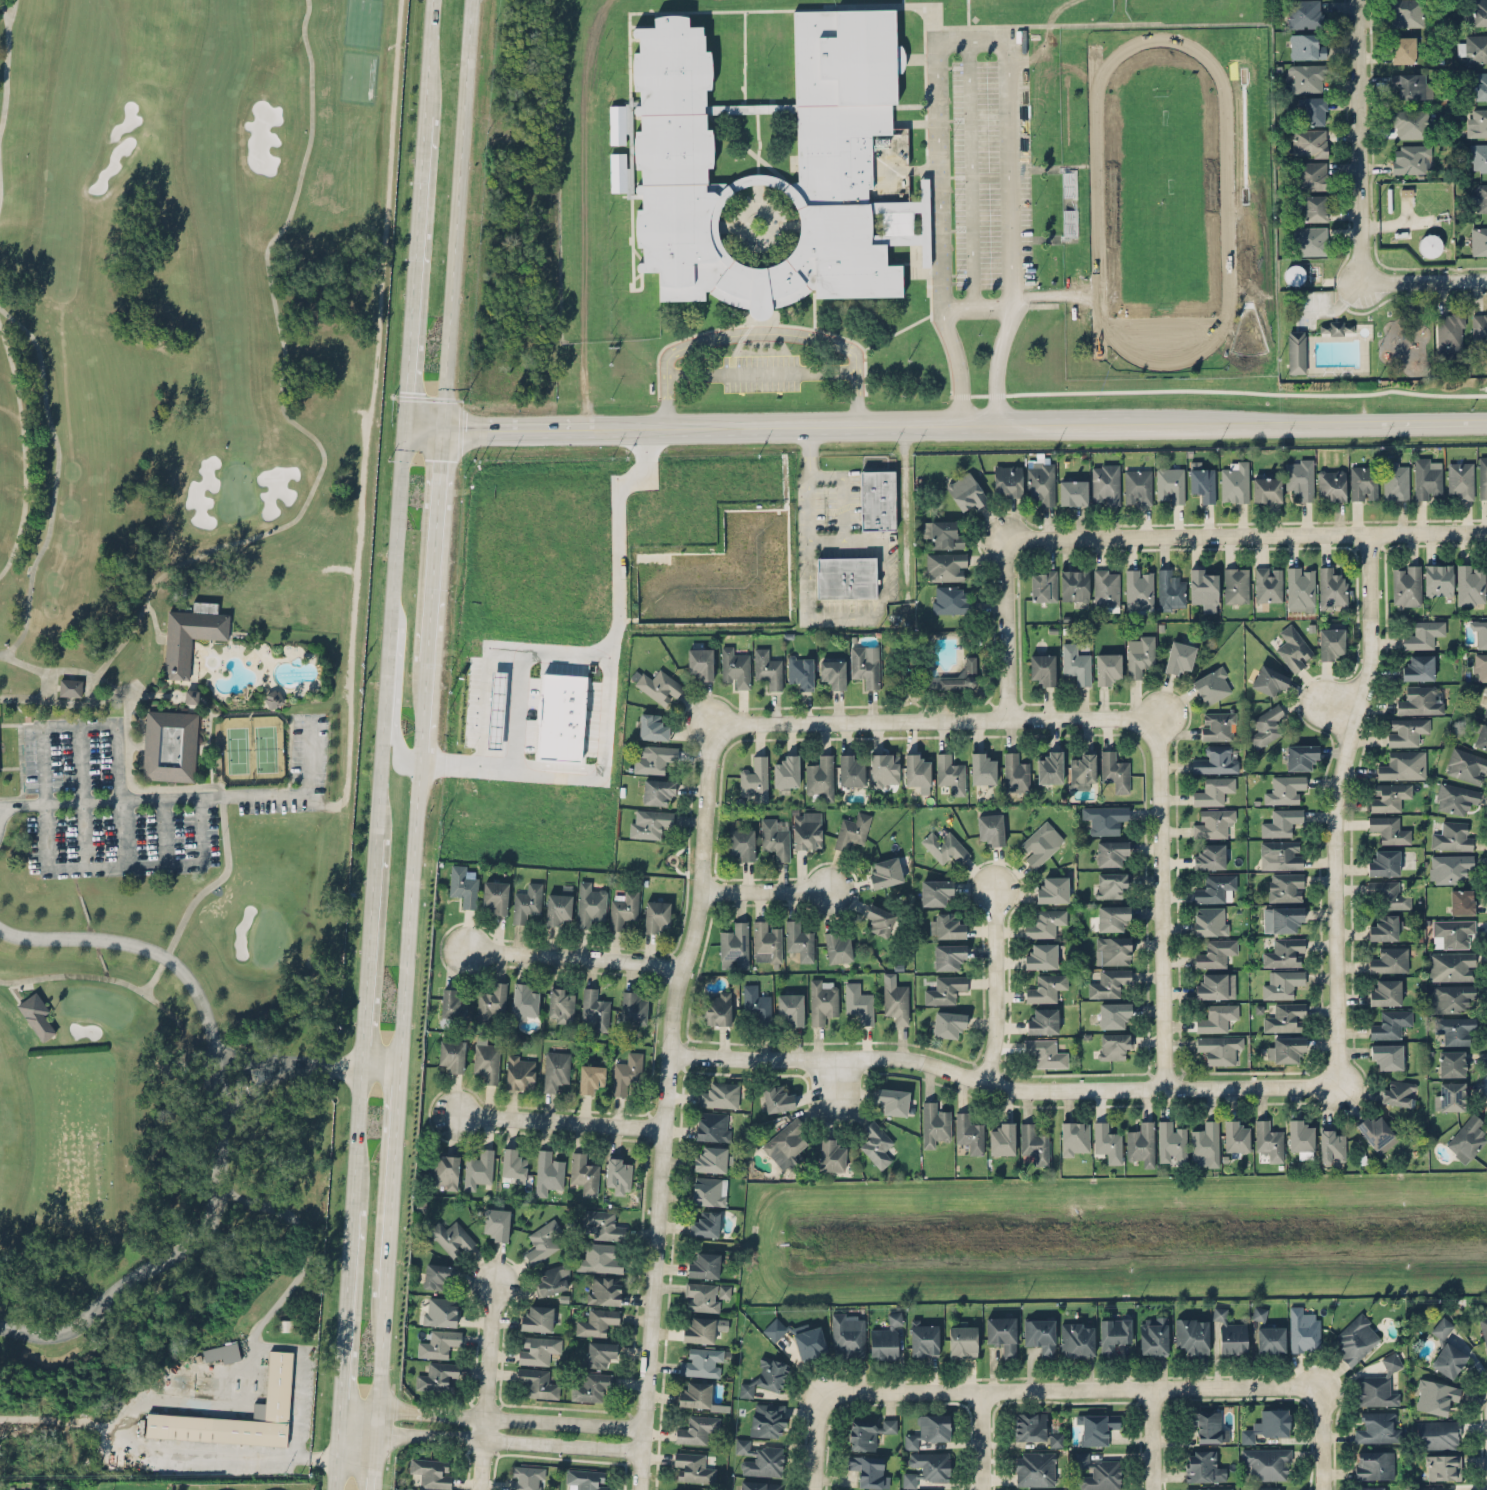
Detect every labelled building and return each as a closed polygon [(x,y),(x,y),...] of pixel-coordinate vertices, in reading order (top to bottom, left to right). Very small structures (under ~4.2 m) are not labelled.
[(1287,26),(1319,26),(1319,0),(1287,0),(1287,26)] [(1423,26),(1423,0),(1389,0),(1389,26),(1423,26)] [(1472,24),(1486,24),(1486,0),(1472,0),(1472,24)] [(705,299),(658,300),(658,270),(638,270),(636,267),(636,263),(638,261),(642,261),(642,245),(637,245),(635,236),(634,218),(636,207),(641,206),(641,192),(637,192),(634,189),(634,186),(637,183),(640,182),(640,166),(635,167),(633,154),(633,140),(634,128),(640,128),(639,113),(635,113),(633,110),(633,106),(635,103),(639,103),(639,88),(633,87),(632,75),(631,61),(633,50),(638,50),(638,35),(634,35),(632,33),(632,28),(634,25),(653,25),(653,15),(664,13),(677,13),(688,14),(688,24),(702,24),(702,32),(704,32),(704,48),(709,48),(711,60),(712,75),(710,86),(705,86),(706,127),(711,127),(713,140),(713,153),(712,165),(706,165),(707,181),(729,181),(746,173),(768,172),(786,180),(798,179),(797,104),(795,104),(793,9),(834,8),(895,7),(896,43),(901,43),(904,52),(904,63),(901,71),(896,71),(897,101),(891,102),(892,133),(871,133),(872,187),(868,187),(868,200),(920,199),(920,177),(928,177),(930,265),(921,265),(921,242),(886,244),(886,263),(902,263),(902,295),(815,297),(815,288),(812,288),(802,295),(777,306),(772,307),(772,308),(771,311),(769,315),(766,317),(763,318),(758,319),(755,317),(751,315),(749,312),(748,308),(748,307),(721,299),(708,290),(705,290),(705,299)] [(1316,41),(1316,33),(1289,33),(1289,57),(1324,57),(1324,41),(1316,41)] [(1486,62),(1486,33),(1466,33),(1466,43),(1456,43),(1456,53),(1466,53),(1466,62),(1486,62)] [(1414,35),(1391,35),(1391,62),(1414,62),(1414,35)] [(1290,91),(1324,91),(1324,63),(1290,63),(1290,91)] [(1486,98),(1486,71),(1473,71),(1473,98),(1486,98)] [(1430,97),(1430,72),(1391,73),(1391,88),(1399,88),(1399,98),(1430,97)] [(1302,95),(1302,124),(1325,123),(1325,95),(1302,95)] [(1474,107),(1474,117),(1464,117),(1464,136),(1486,136),(1486,107),(1474,107)] [(1391,137),(1428,137),(1428,109),(1391,109),(1391,137)] [(1291,128),(1291,156),(1326,156),(1326,128),(1291,128)] [(1469,170),(1486,170),(1486,142),(1469,142),(1469,170)] [(1429,172),(1429,143),(1399,144),(1399,146),(1392,146),(1392,172),(1429,172)] [(1293,160),(1293,189),(1327,189),(1327,160),(1293,160)] [(1476,183),(1476,193),(1471,193),(1471,211),(1486,210),(1486,183),(1476,183)] [(1302,220),(1326,220),(1326,194),(1302,194),(1302,220)] [(1293,254),(1327,254),(1327,225),(1293,225),(1293,254)] [(1486,254),(1486,225),(1470,225),(1470,254),(1486,254)] [(1439,233),(1420,234),(1421,256),(1440,255),(1439,233)] [(1306,279),(1299,262),(1282,268),(1288,286),(1306,279)] [(1436,312),(1436,347),(1463,347),(1463,312),(1436,312)] [(1471,312),(1471,345),(1486,345),(1486,312),(1471,312)] [(1287,329),(1287,373),(1304,373),(1304,329),(1287,329)] [(1414,498),(1433,498),(1433,489),(1442,489),(1442,467),(1433,467),(1433,456),(1414,456),(1414,498)] [(1486,498),(1486,456),(1478,456),(1478,498),(1486,498)] [(1294,500),(1313,500),(1313,457),(1284,457),(1284,489),(1294,489),(1294,500)] [(1055,459),(1026,459),(1026,496),(1036,496),(1036,505),(1055,505),(1055,459)] [(1248,459),(1230,459),(1230,469),(1220,469),(1220,501),(1248,501),(1248,459)] [(1473,461),(1447,461),(1447,489),(1456,489),(1456,498),(1473,498),(1473,461)] [(1119,463),(1091,463),(1091,504),(1119,504),(1119,463)] [(1021,496),(1021,465),(994,465),(994,496),(1021,496)] [(1376,498),(1376,465),(1349,465),(1349,498),(1376,498)] [(1383,498),(1408,498),(1408,465),(1383,465),(1383,498)] [(1184,466),(1156,466),(1156,502),(1184,502),(1184,466)] [(859,468),(859,529),(895,529),(895,468),(859,468)] [(1151,468),(1124,468),(1124,503),(1151,503),(1151,468)] [(1189,492),(1198,492),(1198,501),(1214,501),(1214,468),(1189,468),(1189,492)] [(964,514),(988,498),(968,469),(944,485),(964,514)] [(1345,500),(1345,469),(1318,469),(1318,500),(1345,500)] [(1252,501),(1280,501),(1280,474),(1252,474),(1252,501)] [(1087,504),(1087,478),(1058,478),(1058,504),(1087,504)] [(932,547),(962,547),(962,527),(954,527),(954,519),(923,519),(923,537),(932,537),(932,547)] [(965,551),(926,551),(926,580),(965,580),(965,551)] [(876,555),(816,555),(816,597),(876,597),(876,555)] [(1420,605),(1420,563),(1392,563),(1392,605),(1420,605)] [(1424,563),(1424,594),(1452,594),(1452,563),(1424,563)] [(1456,604),(1485,604),(1485,563),(1456,563),(1456,604)] [(1249,602),(1249,566),(1223,566),(1223,602),(1249,602)] [(1282,600),(1282,566),(1254,566),(1254,600),(1282,600)] [(1286,606),(1315,606),(1315,566),(1286,566),(1286,606)] [(1318,566),(1318,606),(1346,606),(1346,575),(1337,575),(1337,566),(1318,566)] [(1118,567),(1093,567),(1093,610),(1118,610),(1118,567)] [(1125,612),(1153,612),(1153,567),(1125,567),(1125,612)] [(1185,609),(1185,577),(1176,577),(1176,567),(1157,567),(1157,609),(1185,609)] [(1189,567),(1189,601),(1198,601),(1198,611),(1217,611),(1217,567),(1189,567)] [(1030,569),(1030,599),(1056,599),(1056,569),(1030,569)] [(1088,569),(1060,569),(1060,599),(1088,599),(1088,569)] [(932,612),(973,612),(973,593),(963,593),(963,584),(932,584),(932,612)] [(166,609),(163,678),(189,679),(191,637),(229,638),(230,613),(218,612),(219,602),(193,601),(192,610),(166,609)] [(1478,647),(1486,647),(1486,619),(1469,619),(1469,628),(1478,628),(1478,647)] [(1433,648),(1433,638),(1443,638),(1444,620),(1412,620),(1412,630),(1402,630),(1402,647),(1433,648)] [(1282,642),(1275,648),(1292,672),(1315,655),(1291,622),(1276,633),(1282,642)] [(1343,627),(1318,627),(1318,659),(1343,659),(1343,627)] [(1126,678),(1145,678),(1145,667),(1154,667),(1154,634),(1126,634),(1126,678)] [(1196,645),(1171,639),(1163,670),(1180,674),(1182,665),(1191,667),(1196,645)] [(1072,684),(1090,684),(1090,652),(1080,652),(1080,641),(1062,641),(1062,674),(1072,674),(1072,684)] [(749,687),(749,655),(731,655),(731,645),(721,645),(721,678),(732,678),(732,687),(749,687)] [(860,678),(860,688),(878,688),(878,656),(868,656),(868,645),(850,645),(850,678),(860,678)] [(687,647),(687,679),(712,679),(712,647),(687,647)] [(772,647),(753,647),(753,679),(764,679),(764,689),(781,689),(781,657),(772,657),(772,647)] [(1096,684),(1120,684),(1120,652),(1096,652),(1096,684)] [(1472,652),(1472,680),(1486,680),(1486,652),(1472,652)] [(1054,653),(1030,653),(1030,675),(1038,675),(1038,685),(1054,685),(1054,653)] [(1433,654),(1402,654),(1402,679),(1433,679),(1433,654)] [(813,689),(813,655),(788,655),(788,681),(796,681),(796,689),(813,689)] [(975,655),(963,655),(963,676),(928,675),(928,687),(975,688),(975,655)] [(844,658),(819,658),(819,679),(829,679),(829,688),(844,688),(844,658)] [(1288,675),(1260,663),(1251,685),(1279,697),(1288,675)] [(683,684),(658,667),(653,675),(638,664),(628,680),(668,707),(683,684)] [(1192,681),(1206,705),(1233,688),(1220,664),(1192,681)] [(505,697),(506,671),(494,670),(493,697),(505,697)] [(586,675),(542,673),(538,759),(582,761),(586,675)] [(81,696),(81,678),(59,678),(59,696),(81,696)] [(1396,713),(1442,713),(1442,685),(1406,685),(1406,695),(1396,695),(1396,713)] [(1486,685),(1478,712),(1486,715),(1486,685)] [(262,693),(269,708),(284,701),(277,686),(262,693)] [(198,701),(196,689),(185,690),(186,702),(198,701)] [(1256,748),(1283,730),(1277,722),(1286,716),(1277,702),(1251,719),(1256,728),(1247,734),(1256,748)] [(142,778),(195,780),(198,711),(145,709),(142,778)] [(1235,711),(1201,711),(1201,738),(1235,738),(1235,711)] [(638,737),(667,739),(668,722),(659,722),(660,714),(640,712),(638,737)] [(1419,745),(1419,735),(1429,735),(1429,717),(1387,717),(1387,745),(1419,745)] [(1486,750),(1486,724),(1482,722),(1472,744),(1486,750)] [(633,772),(665,774),(666,764),(675,764),(676,746),(634,743),(633,772)] [(1192,772),(1238,772),(1238,753),(1228,753),(1228,744),(1203,744),(1203,755),(1192,755),(1192,772)] [(1317,744),(1285,744),(1285,769),(1307,769),(1307,761),(1317,761),(1317,744)] [(1483,785),(1486,773),(1486,756),(1452,746),(1444,773),(1483,785)] [(1101,780),(1110,780),(1110,791),(1129,791),(1129,759),(1118,759),(1118,749),(1101,749),(1101,780)] [(1028,790),(1028,760),(1018,760),(1018,750),(1004,750),(1004,790),(1028,790)] [(1046,759),(1036,759),(1036,782),(1061,782),(1061,750),(1046,750),(1046,759)] [(1376,778),(1419,778),(1419,750),(1386,750),(1386,759),(1376,759),(1376,778)] [(970,783),(995,783),(995,755),(984,755),(984,751),(970,751),(970,783)] [(898,753),(871,752),(871,786),(898,786),(898,753)] [(937,752),(937,783),(946,783),(946,794),(964,794),(964,762),(954,762),(954,752),(937,752)] [(1071,788),(1094,788),(1094,752),(1071,752),(1071,788)] [(799,753),(781,753),(781,763),(773,763),(773,789),(799,789),(799,753)] [(814,753),(815,763),(805,763),(805,791),(814,791),(814,799),(833,799),(833,753),(814,753)] [(838,785),(863,785),(863,761),(859,761),(859,753),(838,753),(838,785)] [(904,785),(929,785),(929,761),(926,761),(926,753),(904,753),(904,785)] [(767,754),(748,754),(748,770),(739,770),(739,800),(767,800),(767,754)] [(1264,802),(1296,802),(1296,792),(1305,792),(1305,774),(1274,774),(1274,786),(1264,786),(1264,802)] [(1192,804),(1224,804),(1224,794),(1234,794),(1234,777),(1201,777),(1201,788),(1192,788),(1192,804)] [(673,779),(643,779),(643,803),(673,803),(673,779)] [(1433,808),(1465,815),(1467,806),(1476,808),(1480,789),(1438,780),(1433,808)] [(1411,800),(1411,782),(1370,782),(1370,810),(1401,810),(1401,800),(1411,800)] [(1118,833),(1118,824),(1127,824),(1127,806),(1082,806),(1082,815),(1091,815),(1091,833),(1118,833)] [(1225,818),(1234,818),(1234,808),(1201,809),(1201,818),(1192,818),(1192,837),(1225,836),(1225,818)] [(1260,818),(1260,835),(1292,835),(1292,825),(1302,825),(1302,808),(1271,808),(1271,818),(1260,818)] [(672,810),(641,809),(641,818),(629,817),(629,837),(661,838),(661,828),(672,829),(672,810)] [(863,844),(871,813),(854,809),(851,819),(842,816),(834,846),(850,850),(853,841),(863,844)] [(821,810),(792,810),(792,848),(821,848),(821,810)] [(977,843),(1003,843),(1003,813),(977,813),(977,843)] [(1379,842),(1409,842),(1409,824),(1400,824),(1400,815),(1368,815),(1368,833),(1379,833),(1379,842)] [(770,860),(789,860),(789,817),(761,817),(761,849),(770,849),(770,860)] [(1022,842),(1028,848),(1020,855),(1034,869),(1065,838),(1045,818),(1022,842)] [(1430,848),(1471,849),(1472,829),(1463,829),(1464,820),(1431,819),(1430,848)] [(753,860),(753,827),(728,827),(728,851),(737,851),(737,860),(753,860)] [(949,857),(956,865),(970,851),(947,829),(941,835),(933,828),(920,841),(942,863),(949,857)] [(1096,865),(1127,865),(1127,839),(1096,839),(1096,865)] [(1302,839),(1260,839),(1260,868),(1302,868),(1302,839)] [(1224,867),(1224,842),(1201,842),(1201,851),(1193,851),(1193,867),(1224,867)] [(1398,874),(1398,848),(1375,848),(1375,856),(1368,856),(1368,874),(1398,874)] [(1429,883),(1463,883),(1463,872),(1473,871),(1473,853),(1429,854),(1429,883)] [(867,863),(873,887),(903,880),(896,855),(867,863)] [(478,876),(470,875),(471,865),(451,864),(449,895),(459,896),(458,907),(476,908),(478,876)] [(1095,872),(1095,896),(1127,896),(1127,872),(1095,872)] [(1302,901),(1302,872),(1269,872),(1269,901),(1302,901)] [(1193,883),(1193,901),(1234,901),(1234,873),(1203,873),(1203,883),(1193,883)] [(1067,901),(1067,875),(1044,875),(1044,884),(1036,884),(1036,901),(1067,901)] [(921,904),(952,904),(952,878),(921,878),(921,904)] [(508,880),(483,880),(482,911),(507,912),(508,880)] [(594,927),(594,919),(605,919),(606,891),(594,890),(594,881),(578,880),(576,927),(594,927)] [(1409,908),(1409,890),(1399,890),(1399,880),(1367,880),(1367,898),(1377,898),(1377,908),(1409,908)] [(524,891),(513,890),(512,922),(529,923),(530,913),(541,913),(542,881),(524,881),(524,891)] [(546,924),(570,925),(571,884),(560,884),(560,893),(547,893),(546,924)] [(625,930),(626,920),(638,920),(639,888),(620,887),(619,897),(610,897),(609,929),(625,930)] [(1450,913),(1474,913),(1474,889),(1450,889),(1450,913)] [(669,929),(669,900),(645,900),(645,929),(669,929)] [(872,919),(869,929),(887,936),(896,913),(870,902),(864,916),(872,919)] [(1121,930),(1121,923),(1129,923),(1129,904),(1098,904),(1098,930),(1121,930)] [(1263,906),(1263,931),(1294,931),(1294,922),(1302,922),(1302,906),(1263,906)] [(1225,907),(1194,907),(1194,934),(1225,934),(1225,907)] [(1034,908),(1034,918),(1024,918),(1024,937),(1055,937),(1055,927),(1066,927),(1066,908),(1034,908)] [(956,911),(931,911),(931,937),(964,937),(964,919),(956,919),(956,911)] [(1368,939),(1400,939),(1400,913),(1377,913),(1377,922),(1368,922),(1368,939)] [(748,968),(748,919),(729,919),(729,930),(720,930),(720,968),(748,968)] [(781,928),(770,928),(770,919),(753,919),(753,961),(781,961),(781,928)] [(813,960),(813,930),(799,930),(799,919),(786,919),(786,950),(795,950),(795,961),(813,960)] [(1432,919),(1432,946),(1473,946),(1473,919),(1432,919)] [(824,932),(827,963),(852,960),(848,929),(824,932)] [(1129,964),(1129,936),(1095,936),(1095,964),(1129,964)] [(1303,937),(1272,937),(1272,947),(1262,947),(1262,965),(1303,965),(1303,937)] [(1236,938),(1204,938),(1204,948),(1194,948),(1194,967),(1226,967),(1226,957),(1236,957),(1236,938)] [(1056,967),(1056,942),(1033,942),(1033,951),(1025,951),(1025,967),(1056,967)] [(964,943),(934,943),(934,968),(964,968),(964,943)] [(1378,956),(1368,956),(1368,971),(1407,971),(1407,946),(1378,946),(1378,956)] [(1474,951),(1428,951),(1428,978),(1474,978),(1474,951)] [(1088,996),(1120,996),(1120,985),(1131,985),(1131,968),(1098,968),(1098,978),(1088,978),(1088,996)] [(1293,998),(1293,986),(1303,987),(1303,970),(1272,970),(1272,983),(1262,983),(1261,997),(1293,998)] [(1025,1001),(1056,1001),(1056,990),(1067,990),(1067,973),(1035,973),(1035,985),(1025,985),(1025,1001)] [(1234,997),(1234,973),(1195,973),(1195,997),(1234,997)] [(924,1002),(955,1003),(956,992),(966,992),(966,975),(935,974),(934,985),(924,985),(924,1002)] [(810,1024),(828,1024),(828,1014),(838,1014),(838,978),(810,978),(810,1024)] [(883,1014),(891,1014),(891,1024),(907,1024),(907,986),(898,986),(898,978),(883,978),(883,1014)] [(1400,1003),(1400,978),(1377,978),(1377,984),(1369,984),(1369,1003),(1400,1003)] [(505,982),(488,981),(488,991),(478,990),(477,1022),(494,1022),(494,1012),(505,1013),(505,982)] [(845,1014),(855,1014),(855,1023),(873,1023),(873,991),(863,991),(863,981),(845,981),(845,1014)] [(531,983),(514,982),(512,1017),(536,1019),(538,991),(531,991),(531,983)] [(743,1014),(753,1014),(753,1025),(770,1025),(770,994),(761,994),(761,984),(743,984),(743,1014)] [(1431,1011),(1464,1011),(1464,1002),(1475,1002),(1475,984),(1431,984),(1431,1011)] [(549,1020),(573,1020),(573,987),(549,987),(549,1020)] [(590,1020),(589,1029),(608,1030),(609,999),(600,998),(601,987),(583,987),(581,1019),(590,1020)] [(465,1017),(465,997),(457,997),(457,988),(441,988),(441,1017),(465,1017)] [(40,1041),(59,1030),(36,991),(17,1002),(40,1041)] [(621,1022),(646,1023),(646,992),(621,991),(621,1022)] [(730,1024),(730,991),(702,991),(702,1024),(730,1024)] [(802,1024),(802,993),(777,993),(777,1017),(783,1017),(783,1024),(802,1024)] [(1131,1002),(1099,1002),(1099,1027),(1122,1027),(1122,1019),(1131,1019),(1131,1002)] [(1195,1031),(1228,1031),(1228,1022),(1237,1022),(1237,1002),(1206,1002),(1206,1013),(1195,1013),(1195,1031)] [(1304,1002),(1272,1002),(1272,1011),(1263,1011),(1263,1030),(1304,1030),(1304,1002)] [(1057,1032),(1057,1007),(1033,1007),(1033,1014),(1026,1014),(1026,1032),(1057,1032)] [(1401,1038),(1401,1027),(1412,1027),(1412,1009),(1379,1009),(1379,1019),(1369,1019),(1369,1038),(1401,1038)] [(964,1011),(934,1011),(934,1036),(964,1036),(964,1011)] [(1434,1035),(1445,1035),(1445,1044),(1474,1044),(1474,1016),(1434,1016),(1434,1035)] [(1122,1058),(1122,1049),(1132,1049),(1132,1033),(1099,1033),(1099,1058),(1122,1058)] [(1205,1064),(1233,1064),(1233,1045),(1243,1045),(1242,1035),(1195,1035),(1195,1054),(1205,1054),(1205,1064)] [(1055,1038),(1024,1038),(1024,1055),(1035,1055),(1035,1066),(1066,1066),(1066,1047),(1055,1047),(1055,1038)] [(1305,1053),(1305,1038),(1266,1038),(1266,1061),(1296,1061),(1296,1053),(1305,1053)] [(463,1039),(440,1039),(440,1071),(463,1071),(463,1039)] [(484,1083),(498,1083),(498,1043),(475,1043),(474,1072),(484,1072),(484,1083)] [(1401,1068),(1401,1043),(1370,1043),(1370,1059),(1379,1059),(1379,1068),(1401,1068)] [(558,1082),(569,1082),(570,1051),(545,1050),(543,1091),(558,1091),(558,1082)] [(643,1051),(624,1050),(623,1060),(614,1059),(612,1094),(630,1095),(630,1085),(640,1086),(643,1051)] [(1439,1050),(1439,1076),(1464,1076),(1464,1050),(1439,1050)] [(534,1055),(506,1055),(506,1087),(534,1088),(534,1055)] [(605,1084),(605,1064),(580,1064),(580,1092),(594,1092),(594,1084),(605,1084)] [(1380,1101),(1410,1106),(1414,1082),(1384,1077),(1380,1101)] [(698,1105),(738,1105),(738,1082),(708,1081),(708,1091),(698,1091),(698,1105)] [(1464,1109),(1464,1083),(1434,1083),(1434,1109),(1464,1109)] [(792,1091),(783,1092),(782,1085),(763,1086),(765,1111),(794,1108),(792,1091)] [(906,1115),(909,1090),(878,1086),(876,1103),(884,1104),(883,1112),(906,1115)] [(951,1109),(940,1109),(940,1100),(922,1100),(922,1147),(940,1147),(940,1137),(951,1137),(951,1109)] [(696,1138),(728,1140),(730,1112),(697,1111),(696,1138)] [(984,1122),(973,1122),(973,1111),(955,1111),(955,1143),(965,1143),(965,1153),(984,1153),(984,1122)] [(1480,1130),(1486,1123),(1472,1111),(1444,1145),(1465,1163),(1486,1136),(1480,1130)] [(761,1145),(784,1171),(799,1158),(793,1152),(806,1140),(800,1133),(807,1127),(796,1114),(761,1145)] [(1355,1125),(1375,1149),(1394,1133),(1380,1115),(1372,1121),(1367,1115),(1355,1125)] [(894,1141),(872,1119),(860,1131),(867,1137),(858,1146),(880,1168),(894,1155),(887,1148),(894,1141)] [(1191,1156),(1200,1156),(1200,1165),(1218,1165),(1218,1119),(1200,1119),(1200,1129),(1190,1129),(1191,1156)] [(1224,1151),(1248,1151),(1248,1119),(1224,1119),(1224,1151)] [(1255,1150),(1264,1150),(1264,1160),(1282,1160),(1282,1129),(1272,1129),(1272,1119),(1255,1119),(1255,1150)] [(1288,1119),(1288,1150),(1313,1150),(1313,1119),(1288,1119)] [(1126,1157),(1143,1157),(1143,1166),(1154,1166),(1154,1120),(1135,1120),(1135,1130),(1126,1130),(1126,1157)] [(1186,1162),(1186,1129),(1176,1129),(1176,1120),(1158,1120),(1158,1162),(1186,1162)] [(989,1131),(989,1153),(1014,1153),(1014,1122),(998,1121),(998,1131),(989,1131)] [(1030,1164),(1048,1164),(1048,1132),(1038,1132),(1038,1121),(1020,1121),(1020,1153),(1030,1153),(1030,1164)] [(1061,1154),(1089,1154),(1089,1121),(1061,1121),(1061,1154)] [(1104,1162),(1121,1162),(1121,1130),(1112,1130),(1112,1121),(1094,1121),(1094,1151),(1104,1151),(1104,1162)] [(1319,1129),(1319,1164),(1345,1164),(1345,1129),(1319,1129)] [(844,1169),(845,1139),(820,1138),(820,1169),(844,1169)] [(695,1171),(726,1171),(726,1146),(702,1146),(702,1147),(695,1147),(695,1171)] [(518,1147),(502,1147),(502,1180),(525,1180),(525,1157),(518,1157),(518,1147)] [(477,1156),(465,1156),(463,1189),(475,1189),(475,1181),(491,1181),(492,1148),(477,1148),(477,1156)] [(562,1187),(564,1160),(555,1159),(555,1150),(537,1149),(534,1194),(546,1194),(547,1186),(562,1187)] [(598,1164),(588,1163),(589,1152),(571,1151),(570,1184),(579,1184),(579,1194),(597,1195),(598,1164)] [(457,1155),(430,1155),(430,1187),(457,1187),(457,1155)] [(631,1194),(631,1157),(607,1157),(607,1186),(613,1186),(613,1194),(631,1194)] [(692,1203),(724,1204),(726,1177),(693,1176),(692,1203)] [(484,1239),(507,1239),(509,1208),(485,1207),(484,1239)] [(624,1239),(624,1221),(615,1221),(615,1210),(583,1209),(582,1228),(592,1228),(592,1238),(624,1239)] [(690,1234),(718,1234),(718,1210),(699,1210),(699,1219),(690,1219),(690,1234)] [(454,1219),(448,1225),(441,1217),(427,1230),(456,1259),(475,1240),(454,1219)] [(524,1251),(532,1264),(559,1246),(553,1236),(560,1231),(552,1219),(526,1235),(533,1245),(524,1251)] [(622,1272),(622,1256),(614,1256),(614,1243),(587,1242),(586,1259),(577,1258),(576,1270),(622,1272)] [(718,1251),(688,1251),(688,1276),(718,1276),(718,1251)] [(441,1288),(442,1280),(451,1281),(453,1265),(426,1262),(423,1286),(441,1288)] [(535,1281),(538,1294),(572,1286),(566,1263),(539,1269),(542,1279),(535,1281)] [(588,1303),(620,1303),(620,1276),(588,1276),(588,1303)] [(717,1311),(718,1294),(729,1295),(729,1283),(685,1281),(683,1309),(717,1311)] [(424,1324),(457,1324),(457,1296),(424,1296),(424,1324)] [(520,1329),(552,1329),(552,1305),(530,1305),(530,1313),(520,1313),(520,1329)] [(1289,1350),(1319,1350),(1319,1315),(1308,1315),(1308,1305),(1289,1305),(1289,1350)] [(1246,1353),(1246,1322),(1225,1322),(1225,1306),(1212,1306),(1212,1320),(1218,1320),(1218,1353),(1246,1353)] [(1266,1307),(1252,1306),(1252,1321),(1266,1321),(1266,1307)] [(618,1327),(619,1309),(587,1307),(586,1316),(576,1315),(575,1334),(607,1336),(607,1326),(618,1327)] [(865,1356),(865,1319),(851,1319),(851,1311),(832,1311),(832,1356),(865,1356)] [(870,1358),(897,1358),(896,1325),(901,1325),(901,1311),(887,1311),(888,1327),(869,1327),(870,1358)] [(1359,1313),(1328,1343),(1351,1367),(1382,1336),(1359,1313)] [(1430,1330),(1442,1339),(1454,1323),(1442,1314),(1430,1330)] [(1167,1315),(1149,1316),(1149,1325),(1139,1325),(1139,1354),(1167,1354),(1167,1315)] [(773,1341),(787,1328),(776,1316),(762,1329),(773,1341)] [(1015,1316),(986,1316),(986,1346),(1003,1346),(1003,1356),(1015,1356),(1015,1316)] [(726,1329),(726,1317),(690,1317),(690,1323),(682,1323),(682,1340),(715,1340),(715,1329),(726,1329)] [(1099,1317),(1099,1354),(1112,1354),(1112,1344),(1130,1344),(1130,1317),(1099,1317)] [(1208,1352),(1208,1317),(1175,1317),(1175,1344),(1184,1344),(1184,1352),(1208,1352)] [(1486,1345),(1486,1317),(1479,1319),(1485,1346),(1486,1345)] [(1054,1318),(1023,1318),(1023,1346),(1036,1346),(1036,1355),(1054,1355),(1054,1318)] [(278,1329),(292,1329),(292,1320),(278,1320),(278,1329)] [(938,1356),(938,1320),(909,1320),(909,1356),(938,1356)] [(1093,1322),(1060,1322),(1060,1355),(1093,1355),(1093,1322)] [(1256,1323),(1256,1352),(1284,1352),(1284,1323),(1256,1323)] [(975,1358),(975,1324),(948,1324),(948,1358),(975,1358)] [(796,1356),(824,1356),(824,1327),(796,1327),(796,1356)] [(418,1338),(418,1356),(449,1357),(449,1347),(460,1347),(461,1330),(429,1329),(429,1338),(418,1338)] [(550,1364),(550,1355),(560,1355),(560,1336),(519,1335),(518,1363),(550,1364)] [(1430,1363),(1452,1378),(1468,1355),(1445,1340),(1430,1363)] [(616,1341),(587,1341),(587,1365),(606,1365),(606,1357),(616,1357),(616,1341)] [(240,1360),(240,1344),(204,1344),(204,1360),(240,1360)] [(722,1348),(690,1347),(689,1356),(680,1356),(679,1374),(721,1376),(722,1348)] [(145,1436),(287,1445),(292,1350),(269,1349),(265,1401),(254,1401),(252,1418),(147,1412),(145,1436)] [(1379,1357),(1387,1373),(1402,1365),(1394,1350),(1379,1357)] [(779,1392),(789,1363),(763,1354),(753,1383),(779,1392)] [(415,1388),(456,1391),(458,1362),(427,1360),(426,1370),(416,1370),(415,1388)] [(558,1378),(548,1378),(548,1368),(517,1367),(517,1385),(527,1386),(527,1396),(557,1397),(558,1378)] [(582,1381),(572,1380),(571,1399),(604,1400),(604,1389),(613,1389),(614,1372),(582,1372),(582,1381)] [(1356,1375),(1356,1405),(1398,1405),(1398,1393),(1389,1393),(1389,1375),(1356,1375)] [(1460,1385),(1418,1377),(1412,1408),(1446,1414),(1448,1402),(1457,1404),(1460,1385)] [(679,1387),(679,1405),(710,1405),(710,1381),(687,1381),(687,1387),(679,1387)] [(739,1394),(750,1396),(752,1384),(741,1382),(739,1394)] [(783,1436),(785,1403),(751,1402),(750,1434),(783,1436)] [(1289,1434),(1289,1407),(1260,1408),(1260,1420),(1251,1420),(1251,1429),(1240,1429),(1241,1442),(1256,1442),(1256,1434),(1289,1434)] [(1013,1439),(1045,1439),(1045,1446),(1063,1446),(1063,1431),(1047,1431),(1047,1411),(1013,1411),(1013,1439)] [(1218,1411),(1184,1411),(1184,1424),(1196,1424),(1196,1441),(1227,1441),(1227,1420),(1218,1420),(1218,1411)] [(1400,1441),(1400,1421),(1394,1421),(1394,1411),(1363,1411),(1363,1426),(1354,1426),(1354,1441),(1400,1441)] [(949,1413),(915,1413),(915,1433),(904,1433),(904,1448),(918,1448),(918,1439),(949,1439),(949,1413)] [(1118,1429),(1118,1413),(1082,1413),(1082,1444),(1108,1444),(1108,1429),(1118,1429)] [(675,1442),(707,1443),(707,1433),(718,1433),(718,1415),(686,1414),(686,1424),(676,1423),(675,1442)] [(879,1431),(896,1430),(895,1418),(878,1419),(879,1431)] [(875,1450),(876,1420),(849,1419),(849,1449),(875,1450)] [(1417,1448),(1459,1448),(1459,1420),(1417,1420),(1417,1448)] [(742,1474),(781,1476),(783,1447),(750,1445),(751,1438),(736,1438),(735,1453),(743,1453),(742,1474)] [(1241,1467),(1250,1467),(1250,1479),(1291,1479),(1291,1447),(1241,1447),(1241,1467)] [(1184,1449),(1184,1481),(1225,1480),(1225,1467),(1215,1467),(1214,1449),(1184,1449)] [(1055,1485),(1055,1450),(1014,1450),(1014,1485),(1055,1485)] [(1393,1450),(1355,1450),(1355,1478),(1393,1478),(1393,1450)] [(714,1463),(705,1463),(705,1452),(674,1451),(673,1479),(714,1480),(714,1463)] [(949,1451),(909,1451),(909,1470),(902,1470),(902,1486),(916,1486),(916,1479),(949,1479),(949,1451)] [(1120,1488),(1119,1460),(1088,1461),(1088,1451),(1075,1451),(1075,1466),(1088,1466),(1088,1475),(1077,1475),(1077,1489),(1120,1488)] [(1426,1479),(1460,1479),(1460,1454),(1426,1454),(1426,1479)] [(857,1487),(888,1487),(888,1467),(880,1467),(880,1455),(847,1455),(847,1465),(857,1465),(857,1487)] [(420,1475),(419,1486),(450,1487),(451,1459),(410,1457),(410,1475),(420,1475)] [(511,1465),(510,1489),(543,1489),(544,1466),(511,1465)] [(607,1469),(565,1469),(565,1489),(606,1489),(607,1469)] [(780,1481),(739,1480),(739,1489),(780,1489),(780,1481)]
